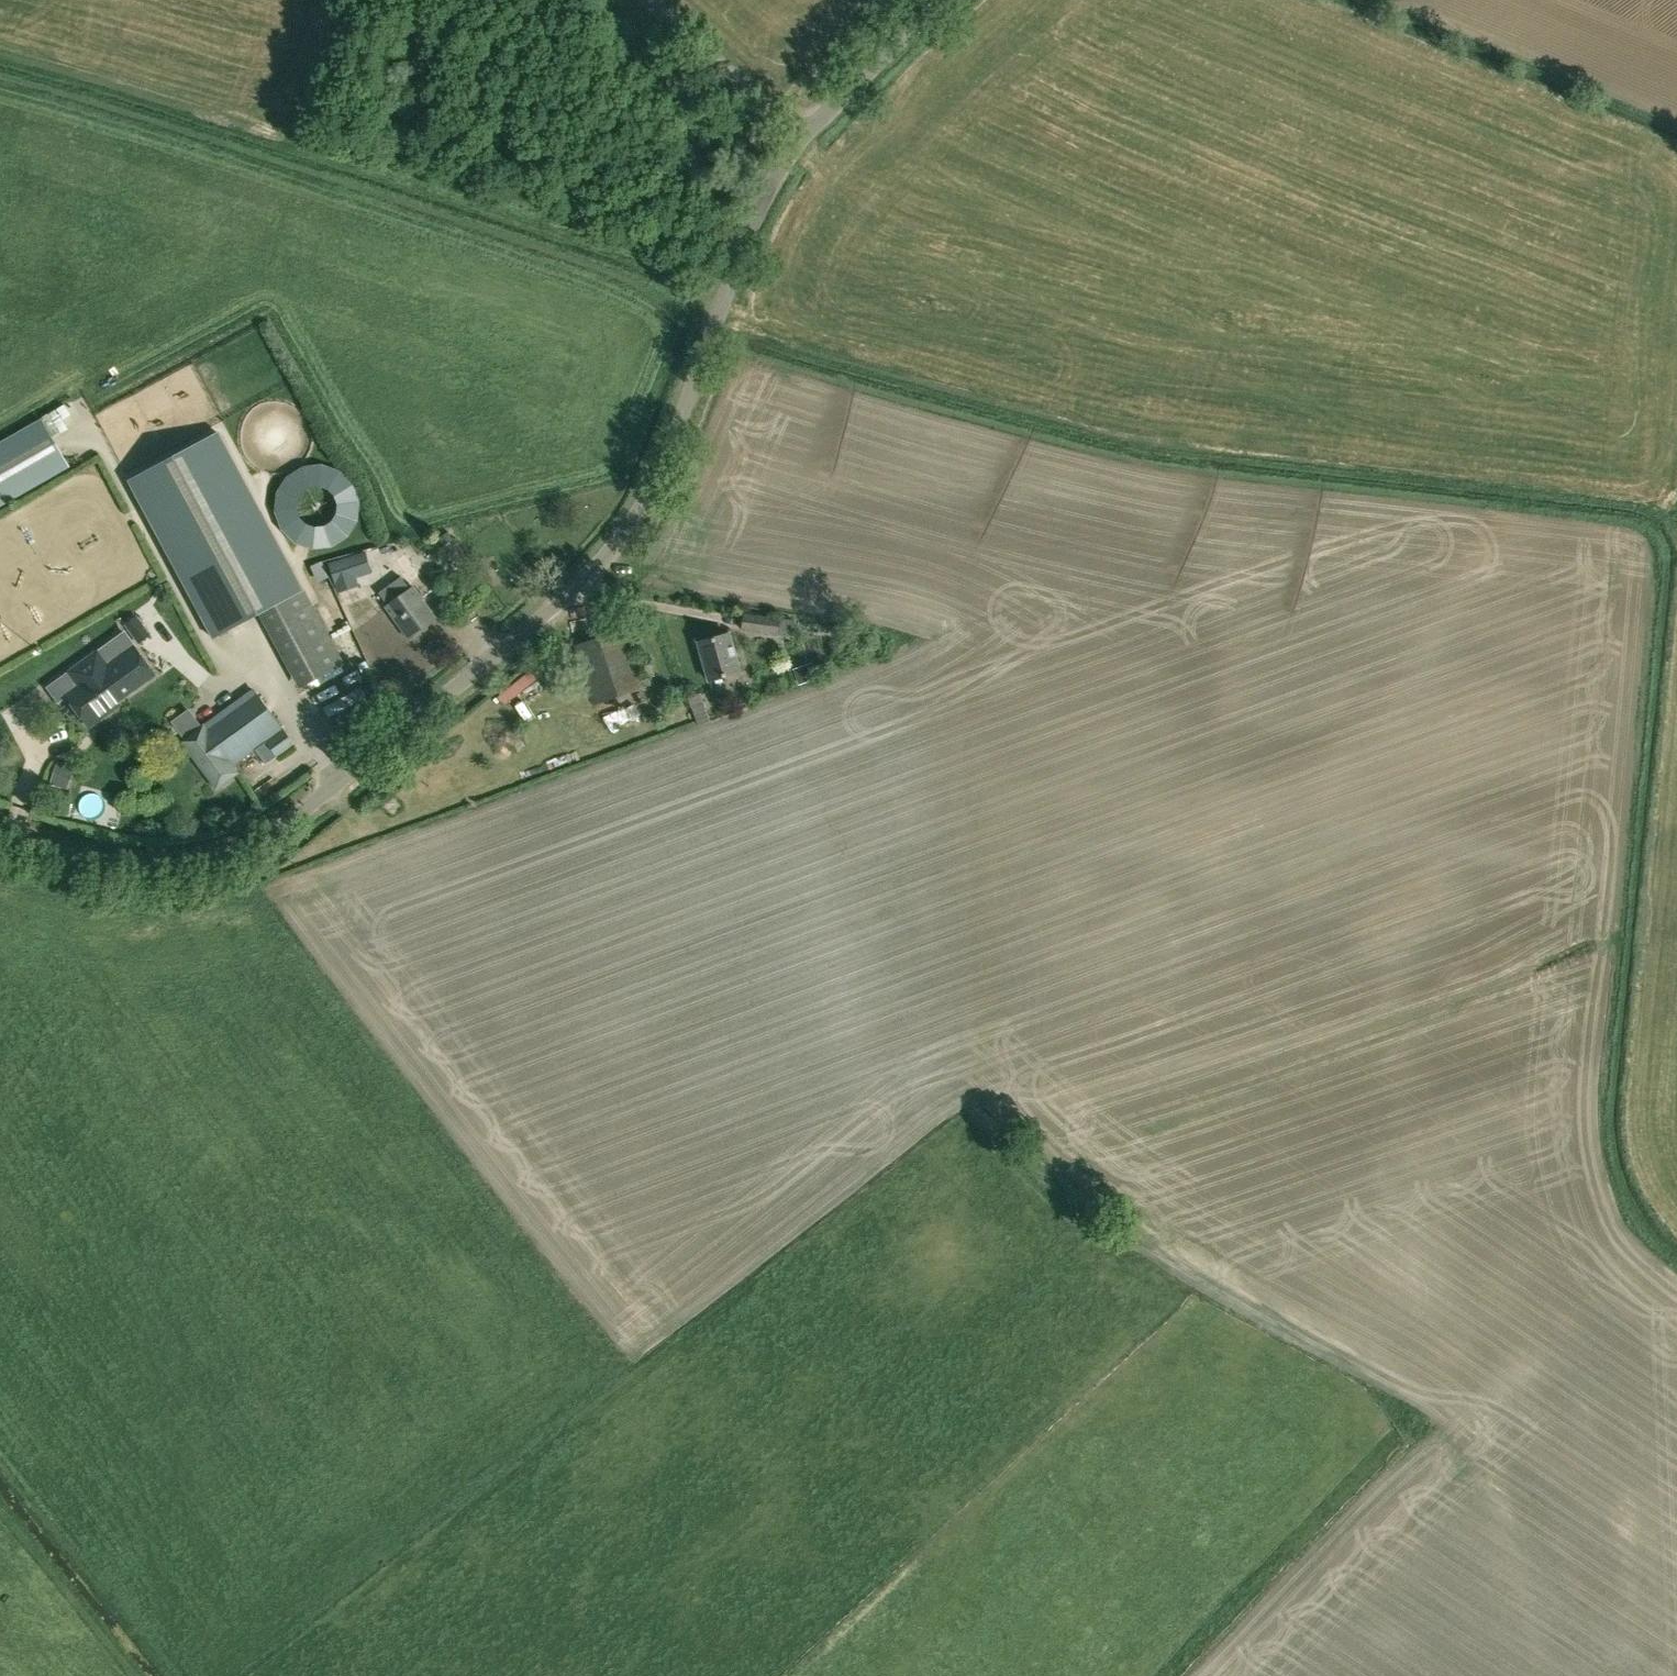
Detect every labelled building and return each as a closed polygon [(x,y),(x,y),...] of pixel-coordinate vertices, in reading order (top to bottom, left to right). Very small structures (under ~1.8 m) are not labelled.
[(0,444),(0,506),(69,466),(42,420),(0,444)] [(128,481),(214,637),(302,588),(217,432),(128,481)] [(403,558),(415,579),(427,572),(415,551),(403,558)] [(365,552),(330,564),(339,591),(358,585),(355,576),(372,571),(365,552)] [(387,605),(386,606),(408,637),(436,618),(414,586),(411,588),(402,576),(379,593),(387,605)] [(342,595),(363,629),(388,614),(368,580),(342,595)] [(745,613),(742,630),(779,635),(782,618),(745,613)] [(150,634),(137,616),(126,624),(139,642),(150,634)] [(597,705),(644,688),(622,628),(575,645),(597,705)] [(730,632),(699,642),(710,680),(741,671),(730,632)] [(79,686),(67,695),(90,726),(112,710),(109,707),(138,686),(154,674),(133,646),(108,665),(98,652),(80,665),(70,672),(75,679),(79,686)] [(310,684),(326,707),(346,693),(330,670),(310,684)] [(353,714),(382,696),(376,687),(348,705),(353,714)] [(234,764),(267,740),(278,755),(294,743),(255,689),(205,725),(204,724),(183,740),(217,788),(240,772),(234,764)]
